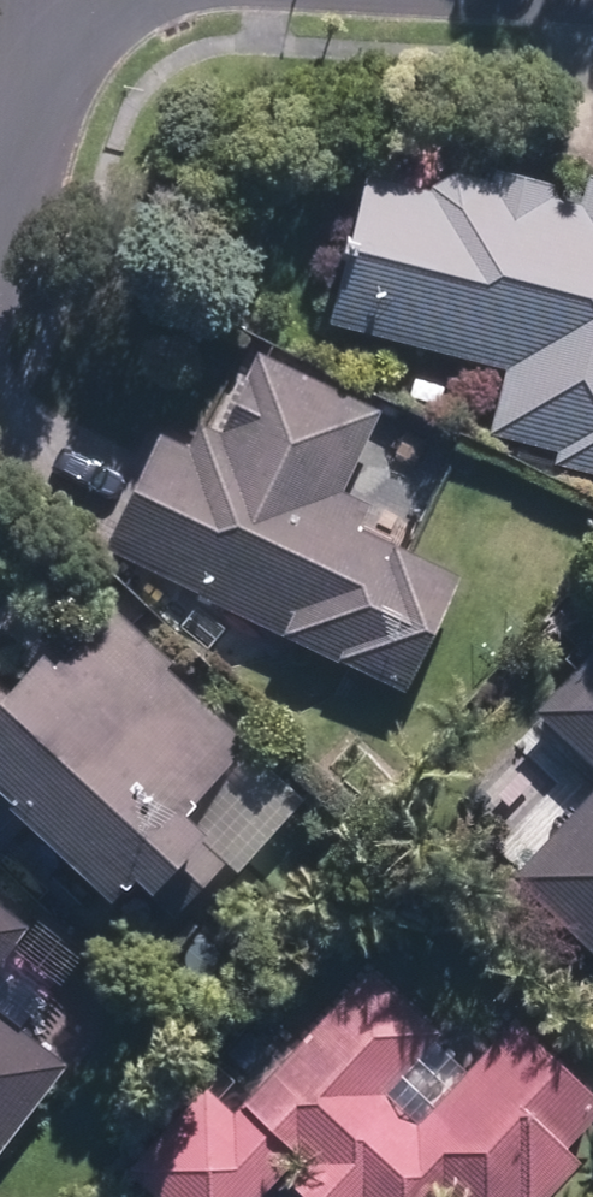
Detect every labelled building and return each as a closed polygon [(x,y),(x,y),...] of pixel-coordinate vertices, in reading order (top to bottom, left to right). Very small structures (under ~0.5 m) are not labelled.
[(592,206),(557,198),(563,170),(375,169),(342,321),(516,359),(500,430),(563,444),(560,459),(592,466),(592,199),(592,206)] [(253,371),(214,352),(123,541),(417,683),(472,568),(421,543),(457,468),(380,431),(394,401),(268,341),(253,371)] [(0,660),(0,825),(38,788),(178,931),(318,794),(129,602),(99,631),(69,601),(45,626),(61,642),(21,681),(0,660)] [(539,697),(592,749),(592,641),(539,697)] [(526,862),(592,926),(592,791),(526,862)] [(35,917),(0,889),(0,962),(35,917)] [(142,1164),(179,1196),(266,1196),(293,1166),(329,1196),(452,1196),(455,1193),(459,1196),(553,1196),(591,1153),(578,1141),(592,1124),(592,1073),(525,1014),(486,1059),(377,963),(294,1057),(262,1029),(142,1164)] [(82,1053),(0,988),(0,1150),(3,1153),(82,1053)]
